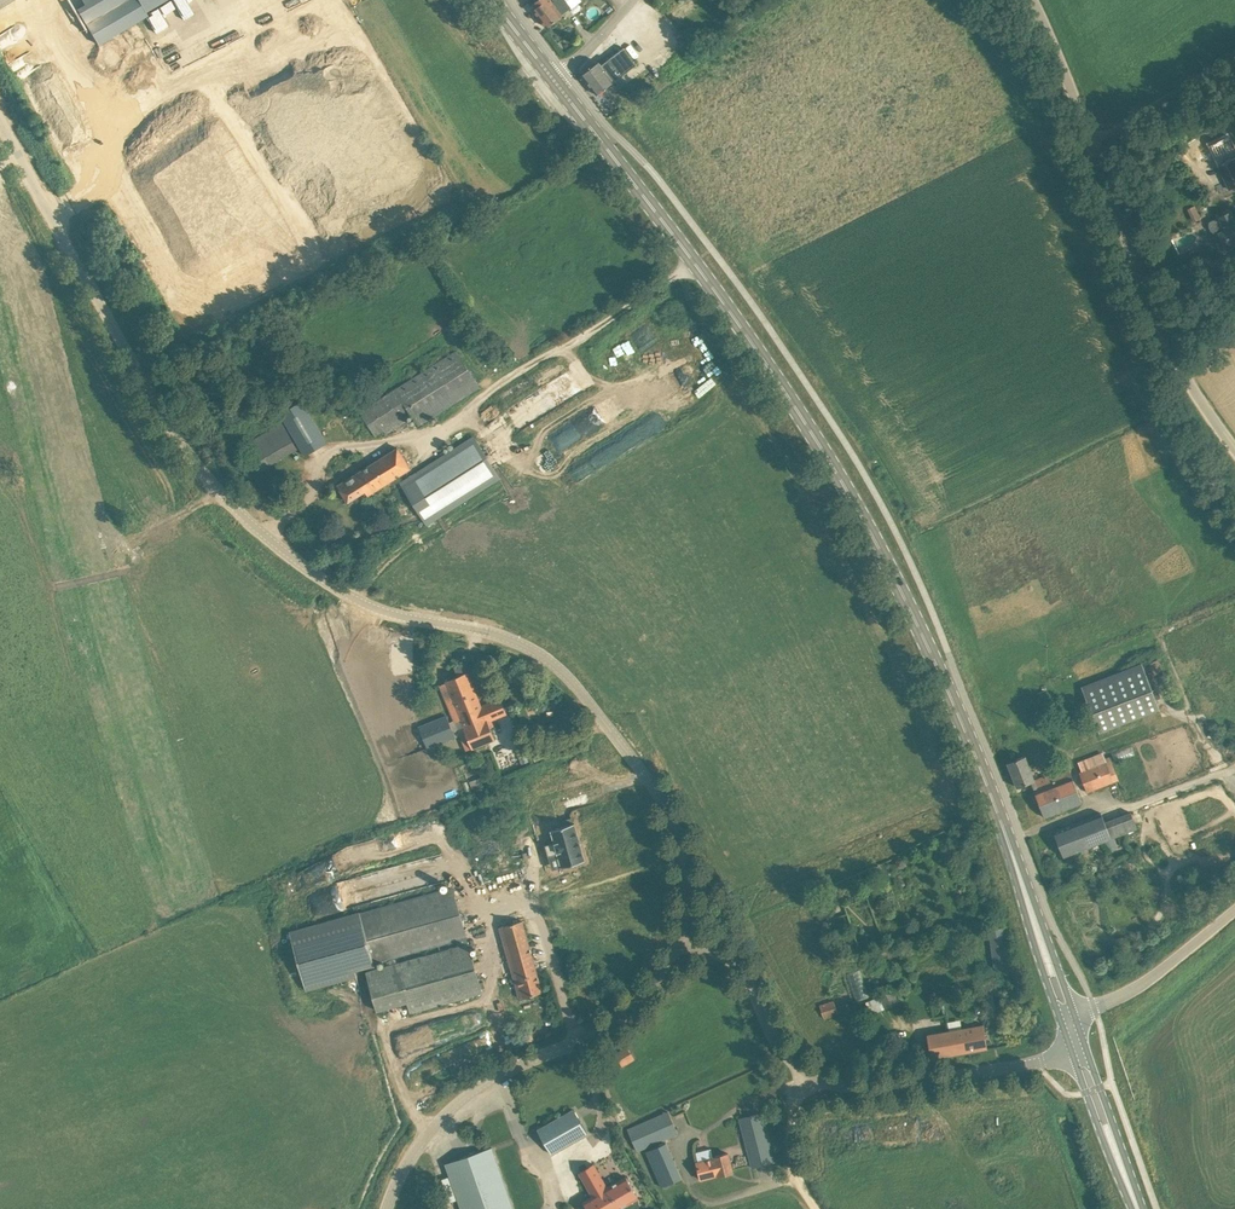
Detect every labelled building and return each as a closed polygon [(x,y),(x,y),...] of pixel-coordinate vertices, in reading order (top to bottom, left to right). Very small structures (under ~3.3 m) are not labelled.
[(83,3),(75,8),(97,45),(147,15),(146,12),(166,0),(81,0),(83,3)] [(544,13),(549,10),(548,8),(558,0),(537,0),(534,2),(537,7),(534,9),(540,17),(544,13)] [(547,27),(563,14),(582,0),(581,0),(558,0),(548,8),(549,10),(544,13),(540,17),(547,27)] [(599,61),(582,74),(597,94),(598,94),(627,71),(636,64),(624,47),(601,65),(599,61)] [(598,99),(610,115),(620,107),(608,91),(598,99)] [(1234,185),(1234,162),(1234,160),(1219,168),(1228,188),(1234,185)] [(1194,203),(1185,207),(1194,223),(1202,218),(1194,203)] [(1226,246),(1223,247),(1225,250),(1227,249),(1228,250),(1234,247),(1234,246),(1234,220),(1231,211),(1220,217),(1212,221),(1212,227),(1213,229),(1217,231),(1218,231),(1226,246)] [(480,387),(456,349),(360,411),(376,435),(384,430),(386,433),(409,419),(407,416),(411,413),(419,426),(480,387)] [(231,386),(247,386),(247,374),(231,373),(231,386)] [(323,389),(329,400),(341,393),(336,382),(323,389)] [(280,413),(305,455),(327,442),(302,400),(280,413)] [(500,477),(476,435),(401,483),(427,524),(500,477)] [(348,502),(353,498),(366,491),(368,494),(368,495),(412,467),(399,446),(338,485),(348,502)] [(445,681),(473,748),(495,739),(488,721),(507,713),(500,697),(481,705),(470,678),(474,675),(480,673),(474,658),(454,666),(458,676),(445,681)] [(1142,663),(1122,670),(1081,686),(1098,729),(1158,705),(1142,663)] [(419,726),(428,748),(456,736),(447,715),(419,726)] [(1088,791),(1115,780),(1118,779),(1109,756),(1106,758),(1103,751),(1078,761),(1082,770),(1080,771),(1088,791)] [(1018,787),(1031,781),(1037,779),(1026,755),(1008,762),(1018,787)] [(1068,766),(1037,779),(1031,781),(1035,790),(1034,790),(1045,817),(1046,817),(1046,816),(1083,802),(1068,766)] [(480,786),(477,778),(470,781),(473,789),(480,786)] [(1105,821),(1102,813),(1062,828),(1056,831),(1055,830),(1054,831),(1054,832),(1055,832),(1063,855),(1064,856),(1065,856),(1065,855),(1137,828),(1131,811),(1105,821)] [(575,823),(551,829),(562,866),(585,860),(575,823)] [(291,933),(306,987),(307,990),(357,976),(355,967),(456,938),(458,946),(400,962),(398,957),(386,960),(388,966),(366,972),(374,999),(377,1010),(408,1002),(411,1012),(482,992),(453,888),(291,933)] [(522,920),(500,927),(520,998),(542,991),(522,920)] [(846,973),(856,999),(867,995),(857,969),(846,973)] [(838,1013),(836,1008),(834,1002),(820,1006),(824,1017),(838,1013)] [(987,1048),(983,1024),(927,1033),(932,1057),(987,1048)] [(628,1047),(615,1054),(622,1066),(634,1058),(628,1047)] [(574,1111),(539,1130),(551,1152),(586,1132),(574,1111)] [(639,1150),(677,1133),(667,1111),(629,1128),(639,1150)] [(752,1167),(757,1166),(775,1161),(762,1112),(739,1118),(752,1167)] [(682,1178),(667,1143),(647,1152),(662,1187),(682,1178)] [(448,1163),(463,1208),(514,1208),(494,1147),(448,1163)] [(733,1172),(728,1152),(714,1156),(714,1157),(696,1161),(701,1179),(718,1175),(733,1172)] [(584,1202),(588,1208),(617,1208),(638,1197),(626,1176),(607,1187),(594,1164),(579,1173),(593,1196),(584,1202)]
